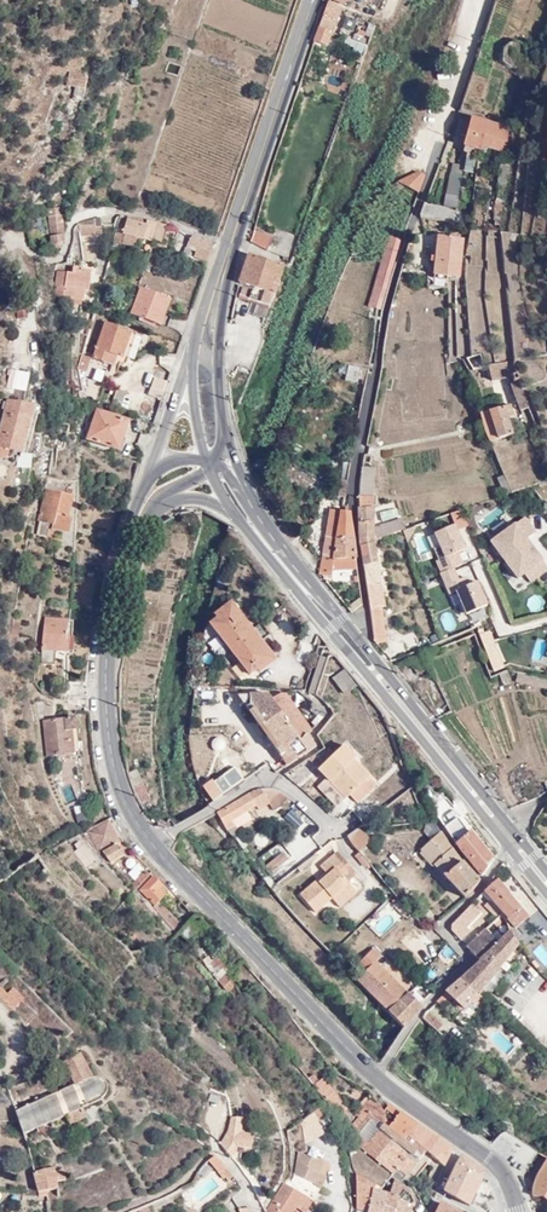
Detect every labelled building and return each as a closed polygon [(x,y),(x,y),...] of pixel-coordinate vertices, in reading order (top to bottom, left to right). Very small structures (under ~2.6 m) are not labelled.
[(320,28),(333,33),(342,8),(327,3),(320,28)] [(327,50),(333,33),(320,28),(314,45),(327,50)] [(356,28),(352,38),(364,44),(369,34),(356,28)] [(88,79),(67,73),(63,87),(70,89),(67,100),(80,104),(88,79)] [(507,128),(473,117),(472,119),(461,116),(455,140),(479,147),(481,144),(495,148),(504,142),(507,128)] [(464,171),(474,171),(474,157),(464,157),(464,171)] [(461,160),(450,161),(450,172),(461,171),(461,160)] [(500,186),(504,186),(509,187),(509,164),(501,163),(500,186)] [(460,178),(437,170),(425,201),(450,208),(460,178)] [(414,172),(399,181),(420,193),(424,175),(414,172)] [(509,187),(504,186),(503,201),(501,202),(501,219),(510,219),(509,201),(509,187)] [(452,213),(424,203),(420,216),(462,225),(464,214),(452,213)] [(63,242),(60,208),(45,209),(49,244),(51,249),(54,250),(57,249),(61,247),(63,242)] [(93,218),(79,224),(79,237),(94,236),(94,235),(93,218)] [(155,223),(120,218),(115,232),(153,241),(155,223)] [(159,243),(164,223),(155,223),(153,241),(159,243)] [(118,242),(134,247),(137,239),(120,234),(118,242)] [(196,255),(207,259),(210,251),(211,251),(213,243),(189,234),(187,241),(190,243),(190,244),(198,248),(196,255)] [(250,243),(266,252),(269,244),(252,234),(250,243)] [(460,238),(436,234),(431,276),(446,279),(446,275),(455,276),(460,238)] [(361,303),(376,308),(398,239),(383,235),(361,303)] [(249,255),(239,283),(253,289),(252,292),(242,288),(238,299),(268,309),(283,268),(249,255)] [(74,277),(58,274),(51,301),(84,307),(85,298),(89,299),(94,275),(76,271),(74,277)] [(170,301),(138,285),(128,310),(156,325),(170,301)] [(27,307),(19,307),(17,318),(26,319),(27,307)] [(136,335),(105,324),(92,359),(103,363),(105,359),(126,366),(136,335)] [(79,355),(78,368),(88,369),(88,355),(79,355)] [(472,371),(485,366),(482,356),(467,359),(472,371)] [(520,372),(519,368),(515,357),(489,365),(493,378),(520,372)] [(368,370),(348,366),(345,381),(365,385),(368,370)] [(10,370),(6,389),(27,394),(31,374),(10,370)] [(158,401),(165,382),(157,378),(153,388),(148,386),(145,396),(158,401)] [(528,422),(536,421),(521,378),(514,381),(528,422)] [(116,391),(103,386),(97,401),(110,406),(116,391)] [(474,400),(479,399),(474,387),(469,389),(474,400)] [(16,448),(29,451),(39,407),(8,400),(0,437),(0,446),(2,446),(16,448)] [(484,410),(492,441),(515,434),(509,416),(515,415),(510,403),(484,410)] [(128,422),(97,411),(88,438),(118,449),(128,422)] [(66,441),(73,443),(75,435),(82,438),(85,427),(72,423),(66,441)] [(14,456),(16,448),(2,446),(0,453),(14,456)] [(18,467),(32,468),(33,457),(19,456),(18,467)] [(347,456),(342,480),(347,480),(351,457),(347,456)] [(374,468),(363,465),(360,487),(359,505),(373,506),(374,468)] [(504,495),(513,491),(504,470),(496,473),(504,495)] [(342,480),(339,496),(344,497),(347,480),(342,480)] [(36,513),(44,516),(47,517),(45,522),(66,530),(72,517),(62,513),(70,493),(43,483),(34,512),(36,513)] [(373,506),(359,505),(363,545),(364,544),(377,541),(406,531),(401,516),(372,525),(373,506)] [(332,510),(325,552),(339,553),(341,540),(357,541),(354,513),(350,512),(332,510)] [(39,532),(44,516),(36,513),(31,529),(39,532)] [(514,581),(523,575),(529,584),(546,571),(546,548),(524,516),(486,542),(514,581)] [(455,525),(426,536),(458,617),(487,606),(471,567),(472,567),(455,525)] [(325,552),(323,562),(321,574),(333,576),(335,568),(361,573),(357,541),(341,540),(339,553),(325,552)] [(377,541),(364,544),(370,589),(383,586),(374,546),(378,545),(377,541)] [(473,563),(478,574),(485,571),(481,560),(473,563)] [(383,586),(370,589),(372,602),(380,601),(381,609),(383,608),(387,607),(383,586)] [(380,601),(372,602),(377,643),(388,643),(383,608),(381,609),(380,601)] [(249,674),(271,658),(230,607),(208,624),(249,674)] [(41,653),(41,659),(56,662),(60,651),(67,652),(70,637),(67,637),(70,622),(48,617),(41,653)] [(8,647),(16,649),(20,619),(13,618),(8,647)] [(494,669),(501,668),(489,634),(482,635),(494,669)] [(215,636),(207,643),(214,653),(223,646),(215,636)] [(314,651),(301,691),(313,696),(326,657),(314,651)] [(343,698),(355,688),(341,671),(330,681),(343,698)] [(518,675),(517,683),(546,688),(546,680),(518,675)] [(66,693),(84,694),(84,685),(67,684),(66,693)] [(55,687),(47,685),(45,692),(54,694),(55,687)] [(235,697),(283,768),(314,748),(306,737),(309,732),(284,696),(277,696),(270,701),(267,696),(235,697)] [(454,713),(446,698),(435,703),(444,717),(454,713)] [(324,714),(310,701),(305,707),(313,715),(308,721),(314,727),(324,714)] [(78,719),(45,720),(47,756),(73,753),(74,758),(81,758),(78,719)] [(222,745),(221,742),(217,740),(213,739),(209,743),(209,747),(211,751),(215,753),(218,753),(222,749),(222,745)] [(344,744),(317,771),(326,779),(318,787),(337,807),(338,808),(350,796),(359,804),(380,784),(355,759),(357,757),(344,744)] [(132,754),(125,755),(130,776),(138,772),(132,754)] [(130,776),(141,799),(148,795),(138,772),(130,776)] [(220,795),(211,781),(199,789),(209,802),(220,795)] [(337,807),(318,787),(316,789),(335,809),(337,807)] [(262,788),(217,813),(226,832),(235,828),(232,821),(256,807),(257,811),(270,805),(274,811),(291,800),(290,798),(280,791),(271,789),(262,788)] [(361,803),(352,810),(363,825),(372,818),(361,803)] [(448,806),(436,815),(456,844),(467,859),(482,877),(493,862),(469,833),(448,806)] [(433,821),(425,823),(424,833),(431,841),(441,833),(433,821)] [(115,844),(105,825),(85,836),(97,853),(101,851),(108,865),(120,858),(113,845),(115,844)] [(359,828),(348,836),(360,853),(368,843),(368,842),(370,838),(359,828)] [(463,863),(441,833),(431,841),(420,851),(422,852),(446,878),(465,899),(480,882),(463,863)] [(93,861),(81,845),(70,853),(82,869),(93,861)] [(446,878),(422,852),(420,854),(444,880),(446,878)] [(287,854),(268,868),(272,876),(293,862),(287,854)] [(336,872),(343,865),(334,856),(320,868),(325,874),(327,876),(319,883),(317,881),(299,896),(315,915),(331,901),(335,905),(352,890),(342,879),(336,872)] [(350,873),(343,865),(336,872),(342,879),(350,873)] [(127,883),(133,889),(146,875),(140,869),(127,883)] [(327,876),(325,874),(317,881),(319,883),(327,876)] [(165,894),(152,880),(138,893),(152,910),(171,933),(177,928),(155,903),(165,894)] [(496,881),(492,884),(506,900),(497,911),(499,913),(513,931),(526,919),(508,897),(509,896),(496,881)] [(506,900),(492,884),(482,893),(497,911),(506,900)] [(354,892),(352,890),(335,905),(338,908),(354,892)] [(499,913),(479,893),(474,897),(477,900),(485,908),(494,918),(498,914),(499,913)] [(451,928),(449,931),(455,937),(476,915),(478,916),(485,908),(477,900),(459,919),(455,921),(451,924),(451,928)] [(488,934),(508,958),(517,948),(512,941),(506,933),(503,926),(498,914),(494,918),(465,949),(469,953),(488,934)] [(199,937),(190,927),(179,938),(188,949),(199,937)] [(492,980),(508,958),(488,934),(469,953),(479,964),(492,980)] [(546,968),(546,967),(546,950),(541,942),(531,951),(546,968)] [(362,974),(373,963),(377,959),(370,951),(355,966),(362,974)] [(225,978),(228,975),(216,960),(212,963),(207,959),(201,965),(217,984),(225,978)] [(354,982),(403,1031),(413,1014),(418,1006),(407,995),(406,996),(373,963),(362,974),(354,982)] [(460,980),(477,998),(492,980),(479,964),(460,980)] [(232,988),(225,978),(217,984),(225,993),(232,988)] [(471,1005),(478,998),(477,998),(460,980),(445,994),(453,1002),(460,1011),(462,1012),(471,1005)] [(11,1009),(23,998),(12,987),(7,992),(0,985),(0,998),(11,1009)] [(445,994),(436,1002),(443,1010),(450,1004),(453,1002),(445,994)] [(458,1012),(460,1011),(453,1002),(450,1004),(458,1012)] [(478,1013),(471,1005),(462,1012),(455,1019),(464,1027),(478,1013)] [(420,1018),(435,1032),(440,1027),(425,1013),(420,1018)] [(15,1106),(13,1107),(23,1135),(33,1131),(34,1135),(37,1134),(36,1130),(66,1117),(70,1126),(84,1118),(81,1110),(100,1103),(101,1106),(104,1105),(101,1099),(105,1095),(106,1091),(106,1087),(104,1081),(101,1078),(97,1077),(92,1077),(89,1075),(79,1056),(62,1063),(71,1086),(55,1093),(53,1090),(51,1091),(52,1094),(39,1100),(38,1097),(35,1098),(37,1101),(16,1109),(15,1106)] [(323,1080),(311,1088),(334,1120),(345,1112),(323,1080)] [(383,1110),(379,1107),(378,1108),(370,1101),(361,1110),(362,1111),(355,1118),(357,1120),(345,1133),(350,1137),(351,1135),(370,1117),(384,1127),(386,1125),(387,1121),(387,1116),(383,1110)] [(414,1128),(386,1107),(383,1110),(387,1116),(387,1121),(386,1125),(384,1127),(405,1143),(414,1128)] [(305,1133),(325,1117),(319,1108),(298,1124),(305,1133)] [(405,1143),(384,1127),(370,1117),(351,1135),(395,1171),(394,1172),(390,1180),(392,1182),(396,1185),(403,1177),(424,1157),(405,1143)] [(216,1143),(219,1147),(227,1157),(233,1153),(234,1149),(249,1151),(252,1138),(238,1135),(242,1120),(231,1120),(227,1134),(216,1143)] [(449,1152),(414,1128),(405,1143),(424,1157),(441,1169),(449,1152)] [(296,1209),(304,1196),(313,1201),(320,1188),(315,1185),(320,1175),(326,1166),(299,1152),(295,1176),(287,1187),(282,1184),(266,1211),(294,1211),(296,1209)] [(459,1158),(455,1166),(479,1182),(483,1174),(459,1158)] [(219,1176),(224,1172),(212,1159),(204,1166),(217,1178),(219,1176)] [(537,1177),(530,1198),(546,1206),(546,1163),(537,1177)] [(479,1182),(455,1166),(449,1181),(473,1195),(479,1182)] [(35,1193),(40,1192),(56,1190),(56,1182),(63,1181),(60,1171),(49,1173),(48,1170),(31,1173),(35,1193)] [(228,1182),(232,1179),(224,1172),(219,1176),(224,1181),(225,1179),(228,1182)] [(327,1178),(320,1175),(315,1185),(320,1188),(327,1178)] [(473,1195),(449,1181),(443,1193),(467,1208),(473,1195)] [(404,1193),(396,1185),(392,1182),(387,1199),(393,1202),(409,1210),(413,1206),(406,1192),(404,1193)] [(358,1211),(381,1211),(384,1197),(354,1183),(353,1210),(358,1211)] [(296,1209),(301,1211),(306,1211),(313,1201),(304,1196),(296,1209)] [(393,1202),(387,1199),(384,1197),(381,1211),(392,1211),(393,1202)] [(409,1210),(393,1202),(392,1211),(408,1211),(409,1210)]
